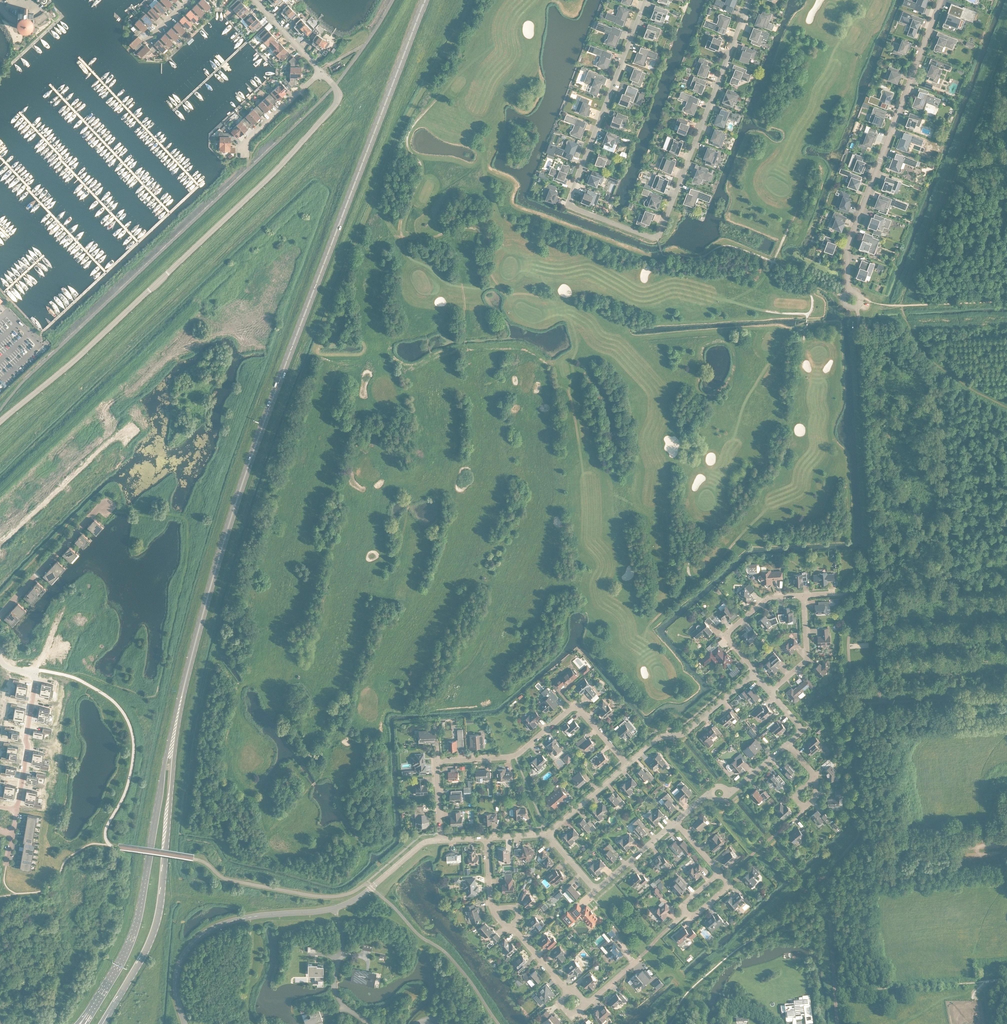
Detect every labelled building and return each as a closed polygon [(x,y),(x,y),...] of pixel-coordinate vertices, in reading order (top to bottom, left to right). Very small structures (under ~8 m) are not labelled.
[(17,26),(19,20),(17,19),(14,18),(12,16),(10,14),(8,11),(7,9),(5,7),(4,4),(4,1),(3,0),(0,0),(0,9),(1,12),(3,15),(5,18),(8,20),(11,22),(14,24),(17,26)] [(161,4),(169,12),(171,10),(175,6),(169,0),(165,0),(163,1),(164,2),(161,4)] [(202,4),(199,6),(206,14),(209,12),(210,12),(213,9),(205,0),(202,4)] [(283,9),(288,5),(286,2),(287,0),(286,0),(280,0),(274,5),(278,9),(281,6),(281,7),(283,9)] [(740,0),(730,0),(728,5),(719,2),(716,7),(734,14),(736,7),(737,7),(740,0)] [(925,14),(927,7),(928,8),(931,0),(921,0),(919,6),(907,1),(905,7),(925,14)] [(236,11),(239,15),(247,7),(244,4),(243,4),(241,1),(233,8),(233,9),(233,10),(234,11),(235,11),(236,11)] [(158,8),(155,10),(162,18),(165,16),(169,12),(161,4),(157,7),(158,8)] [(283,15),(287,19),(295,11),(294,11),(295,11),(293,7),(291,7),(290,7),(288,5),(283,9),(285,11),(286,12),(283,15)] [(195,10),(193,12),(200,20),(203,18),(207,15),(206,14),(199,6),(195,10)] [(243,18),(245,21),(253,14),(247,7),(239,15),(243,18)] [(948,27),(950,28),(951,26),(960,29),(963,21),(962,21),(962,19),(966,20),(967,18),(975,21),(978,15),(966,10),(965,11),(957,8),(956,12),(953,11),(952,14),(951,17),(950,16),(949,20),(948,20),(947,24),(947,25),(947,26),(948,27)] [(608,21),(625,27),(627,20),(628,21),(631,13),(627,11),(627,10),(623,9),(622,9),(621,9),(620,10),(620,11),(620,12),(621,12),(621,13),(619,19),(610,15),(608,21)] [(657,21),(665,24),(670,13),(660,9),(659,13),(657,12),(655,17),(654,17),(653,20),(653,21),(654,21),(654,22),(655,22),(656,22),(657,21)] [(151,14),(149,16),(156,24),(158,22),(159,22),(162,18),(155,10),(151,13),(151,14)] [(19,20),(17,26),(19,26),(20,27),(20,31),(28,31),(28,32),(28,31),(36,32),(36,27),(37,27),(39,26),(38,21),(36,21),(36,16),(34,16),(32,16),(30,16),(30,13),(30,12),(29,11),(28,11),(27,12),(27,13),(27,15),(25,16),(25,15),(21,15),(20,20),(19,20)] [(294,21),(296,23),(301,18),(299,15),(299,14),(296,12),(295,12),(295,11),(287,19),(291,22),(293,20),(294,21)] [(189,16),(187,18),(194,26),(196,24),(197,24),(201,21),(200,20),(193,12),(189,16)] [(756,25),(768,30),(774,32),(776,27),(770,25),(774,17),(766,13),(764,17),(762,17),(760,22),(757,21),(756,25)] [(248,24),(251,27),(259,20),(256,16),(255,16),(253,14),(245,21),(248,24)] [(919,33),(921,27),(920,27),(921,24),(922,21),(906,14),(902,23),(914,28),(911,34),(915,36),(915,37),(916,38),(917,37),(918,37),(919,33)] [(43,18),(38,21),(39,26),(43,25),(46,23),(49,21),(51,19),(47,15),(45,17),(43,18)] [(145,20),(142,22),(150,30),(152,28),(156,24),(149,16),(148,16),(144,19),(145,20)] [(728,28),(729,29),(732,21),(727,19),(728,18),(724,17),(723,17),(722,17),(721,18),(721,19),(721,20),(721,21),(722,21),(720,27),(708,22),(706,28),(725,35),(728,28)] [(183,22),(180,24),(187,32),(190,30),(191,30),(194,27),(194,26),(187,18),(186,18),(183,22)] [(296,29),(300,32),(308,25),(307,25),(308,24),(306,20),(304,21),(303,20),(301,18),(296,23),(298,25),(299,25),(299,26),(296,29)] [(259,20),(251,27),(255,31),(254,32),(255,33),(255,34),(256,34),(257,34),(265,27),(259,20)] [(136,28),(139,32),(143,36),(146,34),(150,30),(142,22),(138,25),(139,26),(136,28)] [(176,28),(174,30),(181,38),(184,36),(188,33),(187,32),(180,24),(176,28)] [(308,25),(300,32),(303,36),(306,33),(307,34),(307,35),(307,34),(309,37),(314,32),(312,30),(311,29),(312,28),(309,25),(308,26),(308,25)] [(613,47),(617,48),(620,40),(623,32),(617,30),(616,31),(601,25),(600,29),(599,29),(598,31),(612,36),(610,42),(609,42),(608,42),(608,43),(607,44),(607,45),(608,45),(609,46),(612,47),(613,47)] [(647,41),(648,41),(649,40),(650,40),(655,42),(656,38),(659,40),(662,32),(652,28),(650,31),(648,36),(647,36),(646,38),(646,39),(647,40),(647,41)] [(170,34),(168,36),(175,44),(177,42),(178,42),(182,39),(181,38),(174,30),(170,34)] [(263,40),(267,44),(275,37),(271,33),(268,30),(261,37),(263,40)] [(762,32),(762,33),(754,30),(753,33),(755,34),(753,40),(755,41),(754,45),(762,48),(765,39),(769,41),(771,36),(762,32)] [(138,52),(143,48),(140,46),(144,42),(141,38),(143,36),(139,32),(136,34),(138,35),(135,38),(135,39),(135,41),(135,42),(136,43),(132,46),(136,50),(138,52)] [(314,46),(319,49),(325,40),(324,39),(321,36),(320,37),(319,36),(317,35),(313,40),(315,42),(316,42),(317,42),(314,46)] [(164,40),(161,42),(168,50),(171,48),(172,48),(175,45),(175,44),(168,36),(167,36),(164,40)] [(270,48),(273,50),(280,43),(278,40),(275,37),(267,44),(270,48)] [(938,48),(937,51),(936,52),(937,53),(938,54),(939,53),(940,53),(943,54),(946,47),(954,51),(956,45),(957,46),(959,42),(944,37),(943,40),(942,40),(941,43),(938,48)] [(325,40),(319,49),(323,52),(325,48),(326,49),(329,51),(332,45),(330,43),(329,43),(330,41),(325,40)] [(708,49),(717,53),(718,50),(721,50),(722,46),(723,47),(724,43),(724,42),(724,41),(723,40),(722,40),(721,40),(720,40),(720,41),(716,40),(714,44),(711,43),(708,49)] [(157,46),(155,48),(159,53),(162,56),(165,54),(169,51),(168,50),(161,42),(157,46)] [(275,53),(279,57),(286,49),(283,46),(280,43),(273,50),(275,53)] [(905,54),(908,55),(910,49),(912,50),(914,46),(905,43),(903,47),(900,46),(896,55),(904,58),(905,54)] [(138,52),(137,54),(137,55),(138,56),(139,56),(140,55),(144,58),(147,55),(148,56),(149,57),(151,57),(152,56),(155,54),(156,55),(159,53),(155,48),(152,51),(149,47),(145,50),(143,48),(138,52)] [(604,69),(609,71),(612,63),(611,63),(614,56),(593,48),(591,53),(604,58),(602,64),(601,64),(600,64),(599,65),(599,66),(599,67),(599,68),(600,69),(604,70),(604,69)] [(286,49),(279,57),(282,60),(282,61),(282,62),(283,63),(284,63),(285,63),(292,56),(286,49)] [(744,64),(745,64),(745,63),(746,62),(750,64),(752,59),(755,61),(758,54),(756,53),(745,49),(744,51),(744,52),(744,53),(745,53),(744,57),(743,57),(742,61),(742,62),(743,63),(744,64)] [(637,64),(642,66),(641,67),(645,68),(646,68),(647,68),(648,67),(648,66),(648,65),(648,64),(647,64),(649,58),(658,61),(660,56),(644,50),(641,57),(640,56),(637,64)] [(293,69),(293,74),(304,75),(304,70),(298,69),(298,62),(296,59),(291,64),(293,66),(293,69)] [(701,76),(710,79),(711,75),(708,75),(711,69),(709,68),(710,64),(702,61),(699,70),(703,71),(701,76)] [(940,70),(937,69),(938,66),(933,64),(930,70),(933,71),(930,77),(933,78),(931,82),(935,83),(939,84),(940,81),(944,72),(940,70)] [(733,84),(733,85),(733,86),(734,86),(735,86),(736,85),(739,87),(741,83),(744,81),(750,83),(752,78),(747,76),(748,72),(740,69),(739,73),(738,72),(737,75),(735,81),(734,81),(733,84)] [(891,82),(899,85),(902,77),(900,76),(901,73),(892,69),(891,73),(894,74),(891,82)] [(647,75),(643,74),(643,73),(635,70),(633,74),(636,75),(634,81),(636,81),(634,85),(642,88),(647,75)] [(304,75),(293,74),(293,79),(293,83),(291,85),(295,90),(297,87),(297,80),(303,80),(304,75)] [(599,98),(601,94),(600,94),(603,87),(602,87),(603,84),(605,79),(591,74),(587,84),(595,88),(593,95),(596,96),(596,97),(596,98),(597,99),(598,99),(599,98)] [(697,79),(694,87),(697,89),(696,92),(701,94),(701,95),(702,96),(703,96),(704,96),(704,95),(705,92),(707,87),(706,87),(707,83),(697,79)] [(281,88),(277,91),(285,99),(288,95),(291,93),(284,85),(283,85),(282,85),(281,86),(281,87),(281,88)] [(630,88),(628,94),(627,97),(625,96),(623,100),(621,104),(621,105),(621,106),(622,107),(623,107),(624,107),(625,106),(626,105),(630,107),(631,103),(635,104),(640,91),(630,88)] [(274,95),(271,97),(278,105),(285,99),(277,91),(274,95)] [(885,96),(883,102),(873,98),(872,100),(868,99),(866,105),(874,108),(875,105),(888,110),(891,104),(892,104),(895,96),(890,94),(890,93),(887,92),(886,92),(885,92),(884,93),(884,94),(884,95),(884,96),(885,96)] [(731,96),(729,96),(726,103),(734,106),(737,99),(740,100),(741,97),(736,94),(733,93),(732,93),(731,96)] [(691,114),(695,116),(699,108),(698,108),(700,101),(684,94),(682,100),(691,104),(688,109),(687,109),(686,109),(686,110),(685,111),(685,112),(686,113),(687,114),(691,115),(691,114)] [(940,109),(943,102),(922,94),(920,101),(919,101),(916,109),(920,110),(920,111),(924,113),(925,113),(926,112),(927,112),(927,111),(927,110),(926,109),(925,108),(928,102),(936,106),(935,107),(940,109)] [(268,99),(265,103),(272,111),(276,107),(278,105),(271,97),(269,100),(268,99)] [(582,115),(591,118),(592,114),(590,113),(592,108),(590,107),(591,103),(583,100),(579,113),(583,114),(582,115)] [(261,107),(258,109),(266,117),(268,114),(272,111),(265,103),(261,107)] [(256,111),(252,115),(259,123),(263,119),(266,117),(258,109),(256,111)] [(884,125),(887,116),(880,113),(881,111),(877,109),(873,120),(876,121),(875,125),(880,127),(881,128),(881,129),(882,129),(883,129),(883,128),(884,125)] [(717,126),(722,128),(722,129),(726,130),(727,130),(728,130),(728,129),(729,128),(729,127),(728,126),(727,126),(729,120),(739,123),(741,118),(737,116),(724,111),(721,118),(720,118),(717,126)] [(248,118),(246,121),(253,129),(256,126),(259,123),(252,115),(248,118)] [(619,119),(616,118),(615,122),(614,122),(613,126),(613,127),(613,128),(614,129),(615,129),(616,129),(617,128),(621,129),(623,125),(626,126),(629,119),(620,116),(619,119)] [(918,127),(921,128),(924,120),(912,116),(911,119),(912,119),(910,125),(909,124),(908,127),(908,128),(908,129),(909,129),(910,129),(911,129),(911,128),(916,130),(918,127)] [(578,138),(583,140),(586,132),(585,131),(588,124),(569,117),(567,123),(578,127),(576,133),(575,133),(574,133),(573,134),(572,135),(573,136),(573,137),(574,137),(578,139),(578,138)] [(689,132),(691,128),(689,127),(690,124),(681,120),(677,131),(684,134),(684,135),(684,136),(685,137),(686,137),(687,137),(688,137),(689,136),(690,132),(689,132)] [(243,123),(239,127),(247,135),(250,131),(253,129),(246,121),(243,123)] [(233,133),(237,137),(240,141),(243,138),(247,135),(239,127),(236,130),(233,133)] [(714,135),(716,136),(714,141),(716,142),(715,146),(723,149),(728,136),(724,135),(724,134),(715,131),(714,135)] [(875,142),(877,143),(880,136),(877,135),(878,133),(872,131),(870,136),(870,137),(866,135),(861,148),(869,151),(870,147),(872,148),(875,142)] [(223,139),(222,144),(233,144),(233,139),(234,139),(237,137),(233,133),(231,135),(226,135),(226,134),(224,134),(223,134),(222,135),(222,136),(222,137),(222,138),(223,139)] [(606,145),(614,148),(617,140),(620,142),(622,138),(613,134),(611,138),(609,137),(606,145)] [(904,152),(908,154),(909,154),(910,154),(911,153),(911,152),(911,151),(911,150),(910,149),(912,144),(923,148),(925,142),(907,135),(904,142),(903,142),(900,150),(905,152),(904,152)] [(678,155),(679,152),(681,153),(683,147),(684,148),(685,145),(685,144),(685,143),(684,143),(683,143),(682,143),(682,144),(673,140),(669,152),(673,153),(671,156),(678,159),(679,155),(678,155)] [(558,155),(573,161),(576,154),(577,155),(580,147),(575,145),(575,144),(572,143),(571,143),(570,143),(569,144),(569,145),(569,146),(570,147),(568,153),(560,150),(558,155)] [(233,144),(222,144),(222,149),(222,150),(221,151),(221,152),(222,153),(223,154),(224,154),(225,154),(226,153),(233,153),(233,144)] [(552,146),(548,155),(556,158),(559,149),(552,146)] [(707,153),(709,154),(707,160),(709,161),(708,165),(716,168),(720,155),(717,153),(708,150),(707,153)] [(603,159),(601,158),(599,163),(598,166),(598,167),(599,168),(600,168),(601,167),(606,169),(607,166),(611,167),(614,159),(605,156),(603,159)] [(897,172),(897,173),(901,174),(902,174),(903,174),(903,173),(904,173),(904,171),(903,171),(902,170),(904,164),(917,169),(920,164),(899,156),(896,163),(895,162),(892,170),(897,172)] [(856,172),(865,175),(866,171),(864,170),(866,165),(864,164),(865,160),(858,157),(853,170),(857,171),(856,172)] [(662,170),(671,174),(672,170),(674,171),(676,166),(677,166),(678,164),(678,163),(678,162),(677,161),(676,161),(675,162),(666,159),(662,170)] [(556,181),(564,184),(566,181),(567,178),(568,178),(570,173),(572,170),(572,169),(572,168),(571,167),(570,167),(569,168),(565,167),(563,173),(554,170),(552,176),(558,178),(556,181)] [(696,181),(696,180),(695,184),(695,185),(695,186),(696,186),(697,186),(698,185),(701,186),(704,180),(712,183),(714,177),(709,175),(710,172),(702,169),(701,172),(700,172),(699,175),(696,181)] [(851,188),(859,191),(863,180),(852,175),(853,174),(844,171),(843,175),(851,178),(849,183),(852,185),(851,188)] [(591,185),(599,188),(602,181),(605,182),(606,178),(597,175),(596,178),(594,177),(591,185)] [(665,189),(667,190),(669,185),(670,185),(671,182),(671,181),(670,180),(669,180),(668,180),(668,181),(659,178),(655,189),(664,192),(665,189)] [(887,192),(892,194),(894,191),(897,192),(900,184),(891,181),(890,184),(888,183),(886,188),(885,188),(884,191),(884,192),(885,193),(886,193),(887,193),(887,192)] [(549,201),(558,205),(559,201),(557,200),(559,194),(557,194),(558,190),(550,187),(547,196),(551,197),(549,201)] [(652,207),(659,210),(662,202),(660,202),(662,198),(653,195),(653,194),(646,191),(645,196),(651,198),(650,202),(649,201),(649,202),(647,204),(648,207),(651,208),(652,207)] [(699,199),(711,204),(713,198),(694,191),(691,198),(690,197),(687,205),(692,207),(691,208),(695,209),(696,210),(697,209),(698,209),(698,208),(698,207),(698,206),(697,205),(699,199)] [(597,203),(600,196),(596,194),(591,192),(589,196),(587,195),(586,199),(585,199),(584,202),(583,204),(584,205),(585,206),(587,206),(587,205),(588,204),(592,206),(594,201),(597,203)] [(843,208),(843,209),(841,212),(850,215),(852,208),(850,207),(852,201),(850,201),(851,197),(844,194),(840,203),(842,203),(841,207),(843,208)] [(897,208),(898,204),(884,198),(883,202),(881,201),(878,209),(883,211),(882,213),(888,216),(890,210),(887,208),(888,204),(897,208)] [(648,214),(647,218),(643,216),(639,225),(647,228),(649,224),(651,225),(653,219),(655,220),(657,217),(648,214)] [(835,230),(843,233),(846,225),(844,224),(846,219),(837,216),(833,225),(837,226),(835,230)] [(874,220),(872,224),(872,223),(870,227),(870,228),(870,229),(871,230),(872,230),(873,230),(874,230),(875,229),(884,233),(886,228),(890,230),(893,223),(877,217),(876,220),(874,220)] [(868,237),(866,243),(865,243),(863,248),(862,248),(861,250),(861,251),(862,252),(863,252),(863,253),(864,252),(865,251),(875,255),(876,252),(877,252),(881,243),(873,240),(874,239),(874,238),(868,236),(867,236),(868,237)] [(836,255),(837,251),(836,250),(838,247),(836,246),(837,242),(828,239),(825,246),(829,247),(827,251),(831,253),(831,254),(831,255),(832,256),(833,256),(834,256),(835,255),(836,255)] [(860,274),(859,278),(858,279),(859,280),(859,281),(860,281),(861,281),(862,280),(863,280),(867,281),(869,277),(872,278),(877,267),(873,265),(872,266),(866,264),(865,268),(863,267),(862,270),(861,274),(860,274)] [(160,321),(156,325),(163,333),(168,329),(160,321)] [(156,325),(151,329),(159,337),(163,333),(156,325)] [(144,339),(140,344),(147,352),(152,347),(144,339)] [(128,349),(123,353),(131,361),(135,357),(128,349)] [(123,353),(119,357),(126,365),(131,361),(123,353)] [(104,368),(100,372),(107,380),(112,376),(104,368)] [(100,372),(95,376),(103,384),(107,380),(100,372)] [(83,385),(78,389),(86,397),(90,393),(83,385)] [(78,389),(74,394),(82,401),(86,397),(78,389)] [(70,403),(66,407),(73,415),(78,411),(70,403)] [(55,413),(50,417),(58,425),(62,421),(55,413)] [(50,417),(46,421),(54,429),(58,425),(50,417)] [(113,419),(108,423),(114,431),(119,427),(113,419)] [(148,421),(143,425),(149,434),(154,430),(148,421)] [(96,429),(92,433),(99,441),(104,437),(96,429)] [(39,431),(34,435),(42,443),(46,439),(39,431)] [(134,433),(129,437),(135,446),(140,442),(134,433)] [(34,435),(30,439),(37,447),(42,443),(34,435)] [(86,442),(82,446),(90,453),(94,449),(86,442)] [(119,442),(114,446),(121,454),(126,450),(119,442)] [(82,446),(78,450),(86,458),(90,453),(82,446)] [(20,451),(15,455),(23,463),(27,459),(20,451)] [(108,454),(103,458),(111,466),(115,462),(108,454)] [(15,455),(11,459),(18,467),(23,463),(15,455)] [(67,457),(63,462),(71,469),(75,464),(67,457)] [(103,458),(99,463),(107,471),(111,466),(103,458)] [(63,462),(59,466),(67,473),(71,469),(63,462)] [(0,471),(0,473),(6,480),(10,476),(3,468),(0,471)] [(89,471),(85,476),(93,483),(97,478),(89,471)] [(47,484),(42,488),(49,497),(54,493),(47,484)] [(32,491),(28,494),(34,503),(39,499),(32,491)] [(28,494),(23,498),(30,507),(34,503),(28,494)] [(16,510),(11,514),(18,522),(23,518),(16,510)] [(36,521),(31,525),(38,533),(43,529),(36,521)] [(5,522),(1,526),(9,534),(13,529),(5,522)] [(90,529),(98,537),(102,533),(101,532),(104,528),(101,525),(98,529),(94,525),(90,529)] [(0,527),(0,533),(5,538),(9,534),(1,526),(0,527)] [(20,537),(16,542),(23,549),(28,545),(20,537)] [(77,543),(86,551),(89,547),(88,545),(91,542),(89,539),(85,543),(81,539),(77,543)] [(16,542),(11,546),(19,554),(23,549),(16,542)] [(65,557),(73,564),(77,560),(76,559),(79,555),(76,553),(73,556),(69,553),(65,557)] [(0,557),(0,565),(4,569),(8,564),(0,557)] [(56,567),(52,570),(61,578),(64,574),(63,573),(66,569),(63,566),(60,570),(56,567)] [(785,581),(784,574),(773,575),(773,573),(769,573),(769,572),(768,572),(768,571),(767,570),(766,570),(766,569),(762,569),(761,569),(761,568),(760,568),(759,568),(759,567),(751,567),(751,568),(750,568),(749,569),(748,570),(748,571),(748,572),(748,573),(748,574),(749,574),(749,575),(750,575),(751,576),(759,576),(759,575),(760,575),(761,574),(762,574),(762,573),(764,573),(764,577),(763,577),(762,578),(761,578),(761,579),(760,580),(760,581),(761,582),(762,583),(763,584),(764,584),(764,586),(767,586),(767,587),(767,588),(768,589),(770,590),(771,590),(772,589),(773,588),(773,587),(773,586),(773,583),(772,583),(772,582),(773,581),(776,581),(776,582),(785,581)] [(61,578),(52,570),(49,574),(53,578),(49,582),(52,584),(56,581),(57,582),(61,578)] [(796,585),(796,588),(805,588),(805,582),(809,582),(809,575),(804,575),(804,577),(796,577),(796,582),(796,585)] [(822,584),(823,587),(830,586),(830,583),(836,583),(835,576),(829,577),(829,576),(822,576),(822,577),(819,577),(819,584),(822,584)] [(37,588),(33,592),(41,599),(45,595),(44,594),(47,590),(44,588),(41,591),(37,588)] [(752,602),(755,599),(751,595),(754,592),(750,588),(745,592),(744,592),(739,595),(742,599),(743,598),(746,601),(745,602),(748,606),(752,602)] [(41,599),(33,592),(29,596),(33,599),(30,603),(33,606),(36,602),(38,603),(41,599)] [(823,604),(824,608),(817,608),(818,616),(828,615),(827,608),(832,608),(832,603),(823,604)] [(723,613),(724,614),(719,618),(723,623),(727,620),(727,619),(728,619),(730,621),(736,616),(729,608),(723,613)] [(17,609),(14,613),(22,621),(26,617),(24,615),(28,612),(25,609),(21,613),(17,609)] [(787,623),(796,623),(795,614),(792,615),(792,611),(786,611),(786,615),(787,615),(787,617),(780,617),(780,620),(782,625),(787,625),(787,623)] [(22,621),(14,613),(10,617),(14,621),(11,624),(14,627),(17,623),(18,625),(22,621)] [(70,613),(68,619),(78,623),(80,617),(70,613)] [(774,628),(778,626),(775,621),(771,622),(770,622),(767,619),(761,624),(767,632),(770,629),(770,630),(771,630),(774,628)] [(715,635),(710,629),(710,628),(707,624),(702,628),(702,627),(700,627),(699,629),(699,630),(699,631),(694,636),(698,640),(705,634),(709,639),(715,635)] [(66,629),(64,635),(74,639),(77,633),(66,629)] [(821,648),(833,647),(832,639),(830,639),(830,631),(824,631),(824,639),(820,640),(821,648)] [(752,635),(750,636),(749,634),(743,639),(750,647),(756,642),(755,641),(759,637),(755,632),(752,635)] [(785,650),(791,657),(796,653),(795,651),(800,647),(796,642),(791,646),(785,650)] [(59,647),(56,652),(66,658),(69,653),(59,647)] [(736,671),(732,666),(734,663),(727,655),(726,656),(720,650),(714,655),(713,654),(702,663),(706,668),(713,663),(718,668),(722,665),(726,670),(729,668),(734,673),(732,674),(736,679),(742,673),(738,669),(736,671)] [(56,652),(53,658),(63,663),(66,658),(56,652)] [(768,674),(770,673),(774,677),(780,672),(777,669),(783,664),(779,659),(773,664),(772,663),(766,668),(767,669),(766,671),(768,674)] [(827,673),(831,670),(831,662),(825,662),(825,666),(826,667),(824,669),(822,667),(815,672),(822,680),(828,674),(827,673)] [(589,668),(583,674),(586,678),(593,672),(589,668)] [(579,675),(576,673),(572,676),(570,675),(569,674),(567,677),(567,678),(564,680),(563,679),(557,684),(562,690),(568,685),(569,687),(574,683),(574,684),(580,679),(578,677),(579,676),(579,675)] [(817,689),(809,679),(806,682),(807,684),(796,693),(794,691),(788,696),(796,705),(802,700),(800,698),(811,688),(814,691),(817,689)] [(18,686),(17,692),(29,694),(30,688),(21,686),(22,683),(16,682),(15,685),(18,686)] [(587,694),(593,701),(598,696),(592,689),(593,688),(592,688),(592,687),(591,685),(590,685),(587,682),(578,690),(578,691),(578,692),(580,693),(581,693),(584,696),(587,694)] [(55,693),(56,688),(44,686),(43,691),(56,694),(56,693),(55,693)] [(56,694),(43,691),(42,697),(55,699),(56,694)] [(29,694),(17,692),(16,697),(13,697),(13,700),(19,701),(19,698),(28,699),(29,694)] [(553,713),(560,707),(555,701),(558,698),(553,692),(549,695),(552,698),(545,704),(546,706),(542,709),(547,714),(550,710),(553,713)] [(755,705),(760,701),(761,700),(754,692),(750,695),(747,692),(743,697),(747,701),(750,699),(755,705)] [(607,720),(615,713),(610,708),(609,708),(605,703),(600,707),(605,712),(602,714),(603,715),(602,716),(602,717),(601,717),(601,718),(602,719),(602,720),(603,720),(604,720),(605,720),(606,720),(606,719),(607,720)] [(18,710),(17,716),(27,718),(28,712),(19,710),(20,707),(14,706),(13,709),(18,710)] [(765,722),(774,715),(769,709),(764,712),(762,710),(755,716),(759,720),(762,718),(765,722)] [(532,718),(525,723),(526,724),(526,725),(527,727),(528,727),(533,732),(536,729),(537,729),(538,728),(538,727),(539,726),(537,724),(542,719),(538,714),(532,719),(532,718)] [(737,721),(739,723),(742,721),(737,715),(735,718),(731,714),(728,717),(728,718),(723,722),(728,729),(737,721)] [(27,718),(17,716),(16,722),(11,721),(11,724),(17,725),(17,722),(26,723),(27,718)] [(571,733),(574,736),(582,730),(579,726),(579,725),(577,723),(575,725),(576,725),(571,729),(569,726),(564,730),(568,735),(571,733)] [(635,737),(632,733),(627,727),(629,725),(627,723),(622,728),(624,730),(619,734),(624,740),(626,738),(630,739),(631,740),(635,737)] [(786,733),(788,731),(783,725),(781,727),(779,724),(772,730),(775,733),(776,732),(781,738),(782,736),(783,737),(787,734),(786,733)] [(21,741),(22,735),(13,733),(14,730),(8,729),(7,732),(12,733),(11,739),(21,741)] [(719,731),(716,733),(713,730),(709,733),(710,733),(704,738),(705,739),(702,741),(710,750),(716,745),(713,742),(719,737),(721,739),(724,736),(719,731)] [(36,733),(35,739),(47,741),(48,735),(52,736),(54,736),(54,732),(46,731),(45,734),(36,733)] [(461,749),(466,749),(465,732),(459,732),(460,742),(458,742),(458,743),(450,744),(451,753),(459,752),(459,750),(461,749)] [(434,745),(437,744),(437,734),(429,734),(429,736),(422,736),(422,739),(422,740),(423,745),(430,745),(430,744),(433,744),(434,745)] [(485,738),(482,738),(480,737),(471,738),(472,751),(477,750),(477,749),(480,749),(482,750),(485,750),(487,748),(487,746),(488,746),(489,745),(489,743),(487,742),(486,742),(486,740),(485,738)] [(821,751),(818,748),(822,745),(817,739),(811,745),(813,747),(808,752),(813,758),(821,751)] [(584,747),(590,754),(596,748),(594,746),(596,745),(591,740),(584,747),(582,744),(579,746),(582,749),(584,747)] [(555,755),(557,758),(565,751),(557,742),(549,748),(552,751),(550,753),(553,757),(555,755)] [(754,757),(763,749),(758,743),(755,746),(754,745),(752,747),(753,748),(746,753),(747,754),(748,755),(748,756),(751,759),(754,756),(754,757)] [(20,756),(21,750),(12,748),(13,746),(7,745),(6,748),(9,748),(8,754),(7,753),(7,754),(20,756)] [(6,759),(4,759),(4,762),(10,763),(10,760),(19,762),(20,756),(7,754),(6,759)] [(36,754),(35,760),(48,762),(45,762),(46,756),(36,754)] [(426,759),(427,759),(427,756),(424,756),(424,757),(418,757),(418,760),(417,760),(416,761),(415,762),(415,763),(415,765),(415,766),(416,767),(417,767),(421,767),(421,775),(429,774),(428,768),(427,769),(426,763),(426,760),(426,759)] [(598,763),(603,769),(610,763),(605,756),(600,760),(598,758),(593,762),(595,765),(598,763)] [(650,767),(655,773),(661,768),(662,770),(664,767),(666,769),(669,767),(667,765),(668,765),(664,760),(664,759),(662,757),(661,757),(660,757),(659,757),(657,759),(657,760),(656,760),(657,761),(650,767)] [(538,761),(532,766),(539,773),(544,768),(544,767),(549,763),(544,758),(540,762),(538,761)] [(43,767),(42,771),(51,773),(51,768),(47,768),(48,762),(35,760),(34,766),(43,767)] [(732,767),(739,775),(744,770),(743,769),(747,765),(743,761),(739,764),(738,763),(732,767)] [(833,768),(836,765),(834,763),(828,768),(830,771),(827,773),(829,776),(830,778),(830,779),(830,782),(832,782),(834,784),(836,783),(838,783),(838,774),(833,768)] [(793,776),(796,773),(790,765),(784,770),(789,775),(786,777),(791,782),(792,781),(795,779),(796,779),(793,776)] [(9,778),(9,776),(18,777),(19,771),(9,769),(8,775),(4,774),(3,777),(9,778)] [(453,772),(453,775),(451,775),(451,783),(461,782),(460,774),(459,774),(459,771),(453,772)] [(503,783),(504,784),(515,783),(514,776),(508,776),(507,776),(507,771),(499,772),(500,783),(503,782),(503,783)] [(649,781),(652,784),(656,780),(651,775),(649,777),(644,771),(643,772),(642,772),(640,773),(640,774),(638,776),(645,784),(649,781)] [(485,783),(493,782),(493,775),(489,775),(489,773),(478,773),(479,783),(480,783),(480,784),(485,784),(485,783)] [(30,777),(29,783),(40,785),(41,780),(45,781),(47,781),(48,777),(39,775),(39,779),(30,777)] [(588,783),(586,780),(589,778),(588,776),(585,779),(582,775),(575,782),(581,789),(588,783)] [(777,789),(782,785),(785,789),(788,786),(783,781),(780,783),(776,777),(771,782),(777,789)] [(418,789),(419,797),(430,796),(429,788),(426,789),(426,787),(426,781),(419,781),(419,789),(418,789)] [(635,793),(634,792),(639,787),(634,781),(627,787),(626,786),(626,787),(624,787),(623,788),(623,789),(622,790),(623,790),(622,792),(624,793),(625,793),(629,798),(635,793)] [(693,796),(694,795),(693,795),(693,793),(692,792),(691,792),(687,787),(687,788),(684,784),(679,788),(679,789),(682,792),(681,792),(682,793),(677,798),(682,804),(689,798),(690,799),(690,798),(691,798),(693,797),(693,796)] [(559,795),(553,800),(552,799),(548,802),(554,808),(555,807),(558,811),(563,806),(561,804),(565,801),(565,802),(569,799),(565,794),(567,792),(561,785),(555,790),(559,795)] [(18,789),(5,787),(4,793),(17,795),(18,789)] [(765,804),(770,800),(765,795),(762,797),(758,792),(752,798),(759,806),(763,802),(765,804)] [(844,801),(844,798),(847,798),(846,792),(837,793),(838,798),(838,800),(830,801),(831,808),(833,808),(833,813),(838,813),(838,809),(842,809),(841,802),(844,801)] [(5,793),(5,799),(1,798),(1,801),(7,802),(7,799),(16,801),(17,795),(4,793),(5,793)] [(39,800),(40,794),(29,793),(28,799),(41,801),(39,800)] [(453,794),(454,804),(464,804),(464,793),(453,794)] [(620,806),(623,809),(627,806),(622,800),(620,802),(615,796),(614,797),(613,797),(611,798),(611,799),(609,801),(616,809),(620,806)] [(667,804),(664,807),(671,815),(673,813),(675,813),(676,811),(676,810),(677,810),(672,804),(675,802),(670,796),(664,801),(667,804)] [(36,806),(35,809),(44,811),(45,807),(44,807),(40,806),(41,801),(28,799),(27,804),(36,806)] [(606,818),(604,817),(610,812),(605,806),(598,812),(597,811),(597,812),(595,812),(594,813),(593,815),(593,816),(593,817),(595,819),(596,819),(600,823),(606,818)] [(793,814),(788,808),(786,810),(783,806),(777,811),(781,815),(780,815),(783,819),(784,818),(786,820),(793,814)] [(425,816),(426,815),(426,809),(417,810),(417,816),(419,817),(419,820),(418,820),(418,821),(419,828),(421,831),(421,830),(429,830),(432,827),(431,821),(431,820),(427,817),(425,816)] [(524,818),(528,818),(528,811),(522,812),(522,811),(515,811),(515,812),(513,812),(512,813),(512,814),(512,817),(513,818),(514,819),(516,819),(516,822),(523,821),(523,817),(524,817),(524,818)] [(659,824),(666,818),(661,812),(655,817),(654,815),(648,820),(652,825),(652,826),(654,828),(655,828),(656,828),(657,828),(659,826),(659,825),(660,825),(659,824)] [(464,828),(464,820),(462,820),(462,814),(455,815),(456,819),(456,820),(453,820),(454,828),(464,828)] [(827,826),(831,822),(827,817),(824,819),(819,814),(814,819),(820,827),(824,823),(827,826)] [(494,824),(498,824),(498,817),(493,817),(493,816),(486,817),(486,827),(494,826),(494,824)] [(700,831),(702,834),(710,827),(707,824),(709,823),(706,819),(695,828),(698,832),(700,831)] [(591,831),(594,835),(598,831),(593,825),(590,827),(585,821),(585,822),(584,822),(582,823),(582,825),(580,826),(587,834),(591,831)] [(647,837),(647,835),(648,835),(643,829),(646,827),(641,821),(635,826),(638,830),(635,832),(642,840),(644,838),(645,838),(647,837)] [(804,842),(810,837),(806,832),(803,834),(800,831),(797,833),(797,834),(792,839),(797,846),(803,841),(804,842)] [(576,843),(575,842),(581,837),(576,832),(569,838),(568,837),(567,837),(566,837),(564,839),(564,840),(564,841),(564,842),(566,844),(567,844),(571,848),(576,843)] [(726,846),(721,840),(722,838),(720,835),(718,837),(713,841),(716,844),(711,848),(717,854),(726,846)] [(630,850),(630,849),(637,843),(632,837),(626,842),(625,841),(619,846),(623,850),(623,851),(625,853),(626,853),(626,854),(627,853),(628,853),(630,852),(630,850)] [(686,855),(688,857),(694,853),(686,843),(681,848),(678,844),(672,849),(681,859),(686,855)] [(606,857),(613,865),(615,863),(616,863),(618,862),(618,861),(619,860),(614,854),(616,852),(611,846),(606,851),(609,855),(606,857)] [(534,852),(530,850),(530,851),(528,850),(527,851),(520,852),(520,858),(522,857),(521,860),(526,862),(525,863),(528,864),(529,863),(532,864),(536,854),(533,853),(534,852)] [(724,862),(729,868),(737,861),(733,855),(735,853),(732,850),(725,855),(728,858),(724,862)] [(506,863),(506,862),(509,862),(509,864),(512,864),(512,856),(509,856),(508,851),(500,851),(500,854),(501,854),(501,862),(502,862),(502,864),(506,863)] [(480,859),(477,859),(477,853),(471,854),(472,860),(470,860),(471,867),(480,867),(480,859)] [(550,860),(549,858),(545,854),(541,858),(545,862),(546,863),(544,865),(549,872),(556,866),(550,860)] [(449,858),(449,865),(463,864),(463,857),(456,858),(456,855),(455,855),(453,855),(452,855),(451,856),(450,856),(449,857),(448,857),(449,858)] [(668,869),(671,866),(666,861),(663,863),(660,859),(652,866),(658,873),(665,866),(668,869)] [(600,874),(607,868),(602,862),(597,867),(596,866),(590,871),(594,875),(594,876),(595,878),(597,878),(597,879),(598,878),(599,878),(601,877),(601,876),(601,875),(600,874)] [(702,874),(705,871),(701,866),(696,871),(695,870),(689,875),(696,883),(702,878),(700,875),(702,874)] [(759,884),(756,881),(761,876),(755,869),(754,870),(753,875),(752,876),(751,875),(745,881),(747,884),(749,886),(749,888),(751,889),(752,890),(759,884)] [(566,878),(562,873),(556,878),(554,875),(549,880),(551,883),(554,880),(559,887),(566,881),(565,879),(566,878)] [(645,888),(650,884),(646,879),(643,881),(639,877),(631,884),(637,890),(642,885),(643,885),(645,888)] [(676,892),(681,898),(687,893),(683,888),(686,885),(681,879),(669,889),(674,894),(676,892)] [(468,882),(468,886),(467,886),(467,890),(470,890),(470,894),(469,894),(469,899),(478,898),(477,881),(468,882)] [(508,887),(505,888),(505,895),(516,895),(515,887),(514,881),(507,882),(508,887)] [(567,893),(576,902),(582,897),(573,888),(567,893)] [(655,894),(661,901),(665,898),(659,891),(655,894)] [(525,904),(531,910),(538,904),(532,898),(529,900),(528,898),(529,895),(525,893),(522,901),(526,902),(527,902),(525,904)] [(739,907),(746,901),(741,896),(735,902),(734,901),(728,906),(734,912),(740,908),(739,907)] [(483,922),(481,915),(482,914),(481,910),(477,911),(476,907),(468,909),(470,916),(471,916),(474,924),(480,923),(481,923),(481,922),(483,922)] [(604,922),(602,921),(600,921),(595,916),(595,915),(593,913),(589,909),(584,912),(580,907),(572,914),(570,915),(570,914),(563,920),(571,929),(572,928),(574,928),(577,926),(576,924),(577,923),(582,919),(584,921),(585,922),(586,921),(587,921),(590,925),(591,925),(594,929),(599,925),(602,926),(604,924),(604,922)] [(656,915),(663,923),(669,918),(667,916),(668,915),(672,912),(668,907),(663,911),(662,910),(656,915)] [(717,920),(715,918),(712,920),(709,922),(710,922),(707,925),(712,932),(721,925),(721,926),(725,923),(720,917),(717,920)] [(538,931),(540,933),(544,930),(541,926),(542,925),(537,920),(530,926),(535,931),(537,929),(538,931)] [(494,940),(497,944),(502,940),(498,936),(495,933),(494,934),(487,926),(480,932),(485,937),(484,938),(485,938),(487,941),(488,941),(490,939),(492,941),(493,941),(494,940)] [(607,935),(612,941),(617,937),(612,931),(607,935)] [(689,933),(688,934),(685,931),(678,937),(680,940),(679,942),(682,945),(688,940),(689,940),(691,938),(694,941),(699,937),(693,931),(689,934),(689,933)] [(556,941),(555,942),(553,940),(552,940),(551,940),(549,938),(541,944),(547,951),(549,948),(551,948),(552,950),(559,945),(556,941)] [(506,953),(511,959),(519,952),(514,946),(511,948),(510,947),(510,946),(507,942),(502,947),(507,952),(506,953)] [(606,949),(611,955),(610,956),(610,958),(611,959),(612,960),(614,960),(615,959),(618,963),(625,957),(613,943),(609,947),(609,946),(608,946),(607,946),(606,947),(606,948),(607,949),(606,949)] [(558,960),(562,965),(568,961),(564,957),(567,955),(562,949),(553,956),(557,961),(558,960)] [(525,967),(529,964),(524,958),(516,965),(520,970),(518,971),(521,975),(527,970),(525,967)] [(581,971),(582,970),(577,964),(571,969),(572,969),(569,972),(573,978),(576,975),(579,979),(584,974),(581,971)] [(311,967),(311,976),(317,976),(317,984),(326,984),(326,967),(320,967),(320,969),(318,969),(318,967),(311,967)] [(353,982),(377,987),(379,976),(356,971),(353,982)] [(525,979),(529,984),(533,981),(537,987),(544,981),(537,973),(533,977),(530,975),(525,979)] [(598,983),(593,978),(594,977),(592,974),(586,980),(588,982),(585,985),(589,991),(590,990),(593,993),(598,989),(595,985),(598,983)] [(652,982),(645,974),(641,977),(642,977),(640,979),(638,977),(633,981),(630,984),(633,987),(637,991),(641,988),(644,988),(646,986),(647,986),(652,982)] [(656,987),(659,991),(665,987),(661,982),(656,987)] [(538,995),(540,997),(539,998),(538,999),(538,1001),(539,1002),(540,1003),(543,1002),(544,1002),(547,1006),(552,1002),(552,1001),(556,997),(552,991),(549,986),(538,995)] [(626,1006),(629,1003),(624,998),(622,1000),(619,996),(610,1004),(616,1010),(621,1006),(621,1007),(622,1007),(625,1004),(626,1006)] [(786,1004),(783,1005),(784,1012),(787,1012),(788,1022),(795,1021),(795,1017),(798,1017),(798,1018),(804,1017),(804,1016),(806,1016),(807,1016),(807,1015),(808,1015),(808,1016),(813,1016),(812,999),(805,1000),(805,996),(801,997),(801,1001),(796,1001),(796,1004),(791,1005),(791,1004),(786,1004)] [(607,1020),(612,1016),(607,1009),(604,1012),(604,1013),(602,1014),(600,1012),(599,1013),(598,1013),(596,1015),(596,1016),(595,1017),(598,1021),(598,1022),(600,1023),(605,1023),(608,1021),(607,1020)] [(548,1022),(547,1023),(548,1023),(562,1023),(557,1018),(555,1020),(549,1013),(547,1015),(544,1017),(548,1022)]
